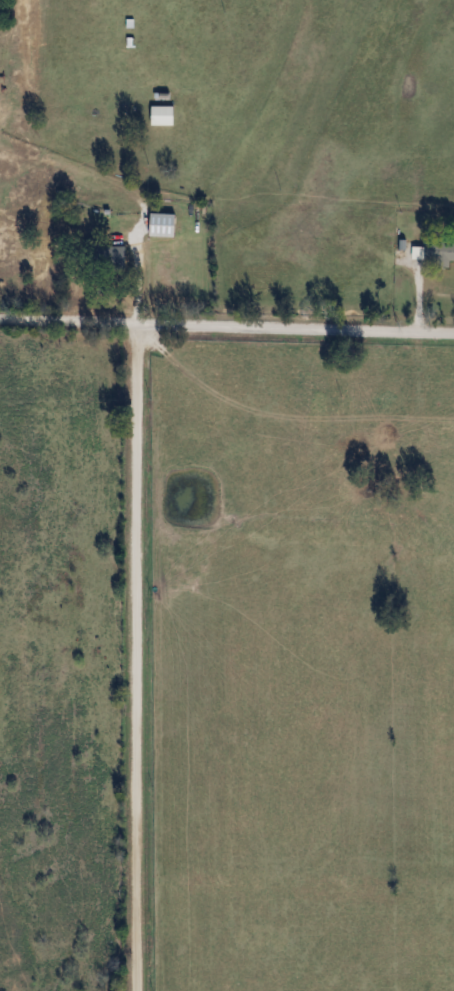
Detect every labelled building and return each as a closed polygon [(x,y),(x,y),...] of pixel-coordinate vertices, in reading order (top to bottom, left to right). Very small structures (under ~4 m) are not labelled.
[(171,106),(148,106),(148,125),(171,125),(171,106)] [(172,237),(172,213),(147,213),(147,237),(172,237)] [(422,242),(422,261),(453,261),(453,242),(422,242)] [(96,267),(117,267),(117,247),(96,247),(96,267)]
